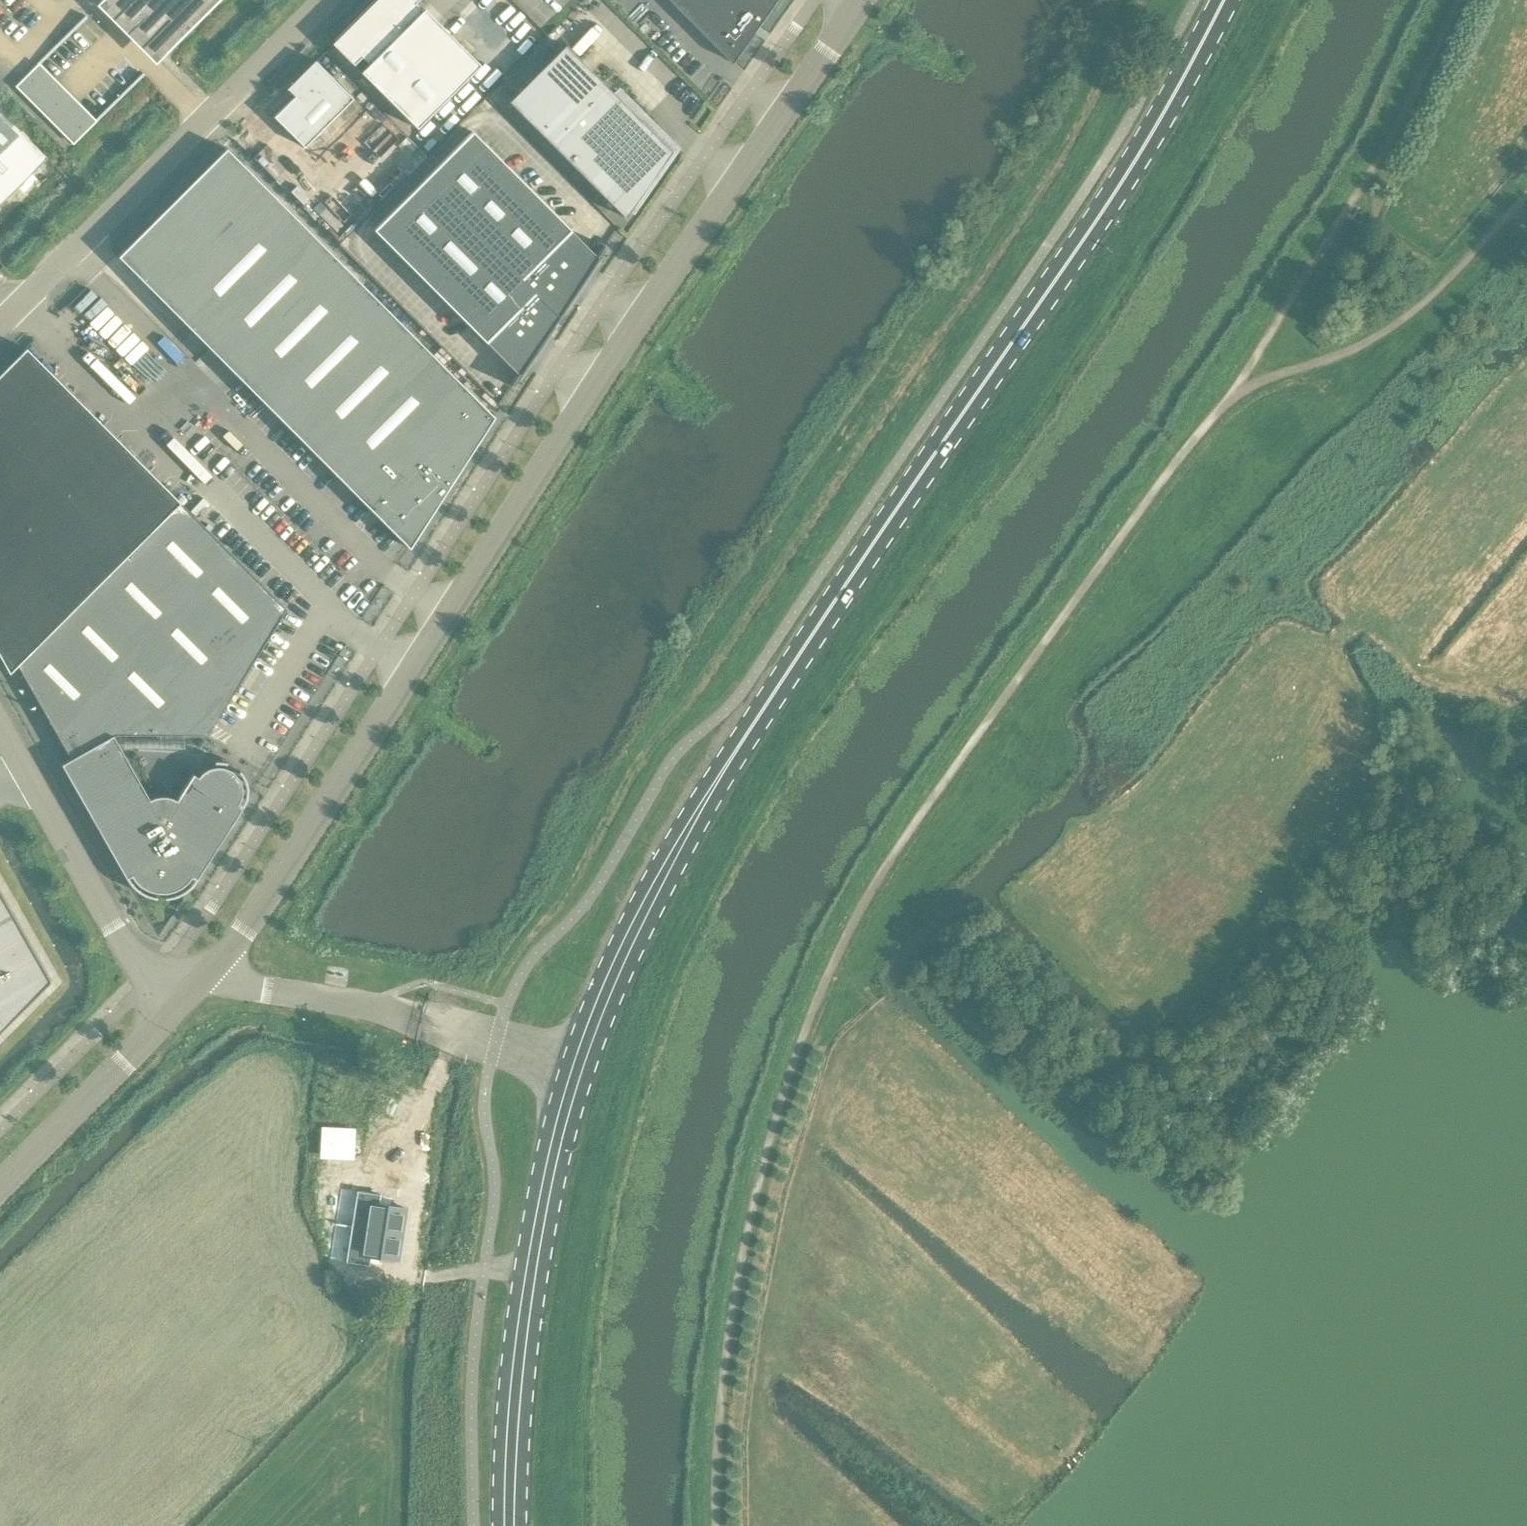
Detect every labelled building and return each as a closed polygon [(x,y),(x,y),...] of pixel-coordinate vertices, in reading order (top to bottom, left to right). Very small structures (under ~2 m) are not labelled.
[(165,53),(218,0),(112,0),(165,53)] [(479,65),(423,8),(422,10),(414,2),(416,0),(374,0),(331,43),(416,128),(479,65)] [(736,63),(756,34),(780,0),(673,0),(736,63)] [(565,44),(508,101),(612,205),(641,177),(646,182),(670,149),(641,121),(644,118),(615,90),(613,92),(565,44)] [(286,89),(266,109),(274,117),(315,158),(364,109),(315,60),(286,89)] [(47,157),(0,110),(0,204),(47,157)] [(472,131),(422,181),(558,316),(597,258),(472,131)] [(117,256),(409,548),(494,416),(226,148),(117,256)] [(373,229),(519,374),(558,316),(422,181),(373,229)] [(61,383),(26,348),(0,374),(0,657),(9,673),(17,665),(70,759),(61,764),(126,878),(131,876),(136,883),(143,889),(152,893),(161,894),(170,893),(178,890),(186,884),(191,876),(196,880),(243,806),(238,802),(241,795),(241,787),(238,779),(233,773),(227,768),(219,766),(210,767),(203,771),(198,777),(193,774),(176,800),(167,796),(158,796),(149,799),(113,736),(116,735),(206,735),(286,609),(61,383)] [(0,894),(0,922),(13,915),(1,893),(0,894)] [(0,922),(0,950),(25,936),(13,915),(0,922)] [(0,950),(0,978),(37,957),(25,936),(0,950)] [(0,978),(0,1031),(50,981),(37,957),(0,978)] [(324,1127),(322,1139),(344,1142),(342,1155),(353,1157),(357,1132),(324,1127)] [(356,1190),(351,1226),(402,1234),(406,1208),(378,1204),(380,1194),(356,1190)] [(351,1226),(346,1262),(369,1265),(371,1255),(399,1259),(402,1234),(351,1226)]
